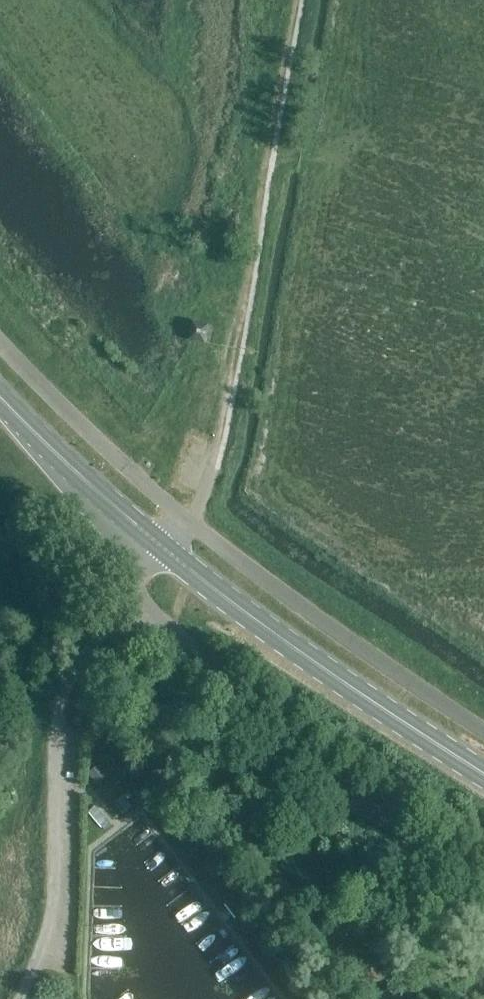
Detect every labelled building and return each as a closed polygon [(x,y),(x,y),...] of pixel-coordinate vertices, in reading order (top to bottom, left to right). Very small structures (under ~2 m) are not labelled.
[(204,343),(207,327),(193,324),(190,341),(204,343)] [(108,776),(98,765),(89,773),(98,784),(108,776)]
